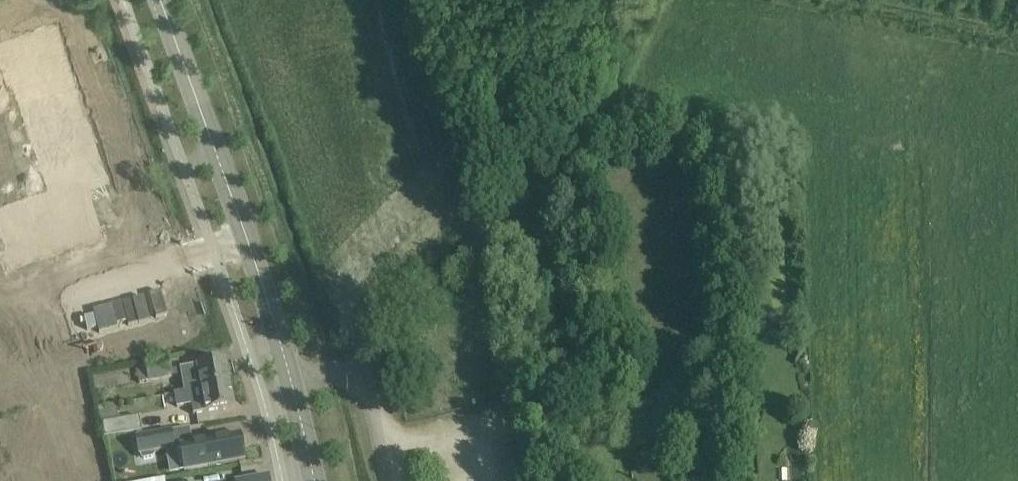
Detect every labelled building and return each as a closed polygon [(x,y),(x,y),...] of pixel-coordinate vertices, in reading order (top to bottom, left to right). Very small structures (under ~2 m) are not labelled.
[(0,37),(0,66),(11,63),(55,188),(0,206),(0,223),(10,251),(88,224),(72,178),(95,170),(53,49),(43,52),(34,26),(0,37)] [(168,358),(145,363),(146,366),(136,368),(139,383),(149,382),(172,378),(168,358)] [(175,393),(175,395),(231,385),(226,361),(181,369),(185,392),(175,393)] [(231,385),(175,395),(178,408),(192,406),(194,415),(235,408),(231,385)] [(99,407),(105,438),(142,432),(139,416),(120,420),(116,404),(99,407)] [(173,430),(136,438),(139,455),(141,455),(142,457),(145,459),(153,458),(156,455),(155,452),(176,448),(173,430)] [(240,436),(221,439),(208,442),(179,447),(184,473),(245,461),(240,436)] [(115,480),(128,480),(126,471),(114,473),(115,480)]
